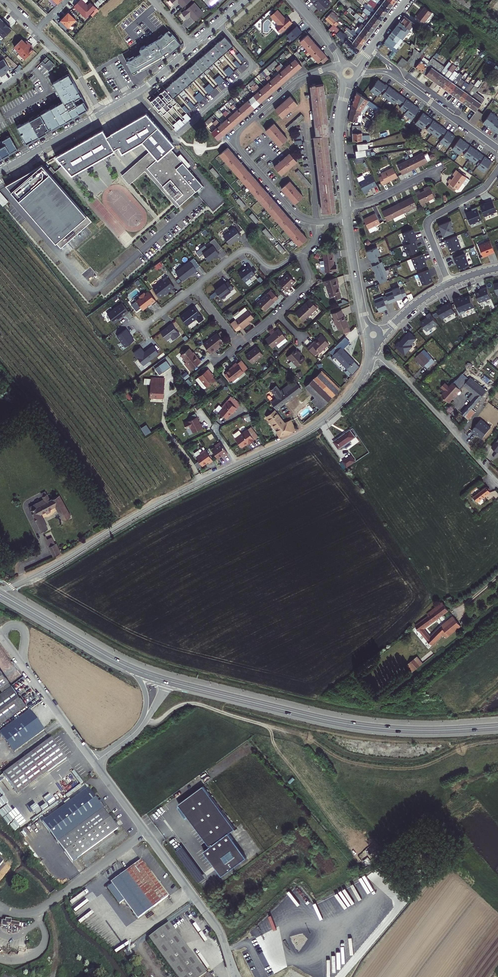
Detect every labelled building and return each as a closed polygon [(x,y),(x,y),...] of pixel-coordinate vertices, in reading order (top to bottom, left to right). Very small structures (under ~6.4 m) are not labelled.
[(74,6),(86,18),(96,8),(91,2),(87,5),(82,0),(80,0),(74,6)] [(326,0),(317,0),(313,4),(316,7),(317,6),(319,8),(318,9),(322,12),(330,4),(326,0)] [(368,3),(372,7),(384,17),(387,13),(372,0),(371,0),(368,3)] [(387,13),(390,9),(380,0),(372,0),(387,13)] [(390,9),(393,5),(387,0),(380,0),(390,9)] [(487,6),(493,10),(497,3),(497,0),(492,0),(487,6)] [(482,8),(473,1),(469,7),(477,14),(479,11),(482,8)] [(194,2),(182,13),(187,19),(191,15),(193,17),(192,18),(195,21),(204,13),(194,2)] [(384,17),(372,7),(371,8),(365,3),(363,6),(366,8),(381,20),(384,17)] [(453,5),(451,7),(461,14),(462,12),(453,5)] [(432,12),(424,7),(416,17),(423,23),(432,12)] [(378,25),(381,20),(366,8),(365,9),(368,12),(366,15),(378,25)] [(285,19),(277,10),(270,16),(278,25),(276,27),(281,33),(292,23),(287,17),(285,19)] [(490,21),(493,17),(485,10),(482,14),(482,15),(490,21)] [(68,12),(61,20),(68,27),(76,20),(68,12)] [(332,12),(326,19),(333,25),(334,24),(336,21),(339,18),(332,12)] [(375,29),(378,25),(366,15),(363,19),(375,29)] [(400,20),(399,22),(410,30),(411,31),(412,32),(416,26),(404,15),(400,20)] [(365,26),(372,33),(375,29),(363,19),(362,20),(359,17),(357,20),(365,26)] [(399,22),(392,32),(398,36),(399,35),(403,39),(408,33),(410,30),(399,22)] [(7,23),(0,30),(0,34),(4,38),(12,30),(9,27),(10,25),(7,23)] [(360,49),(353,42),(334,24),(333,25),(329,29),(332,32),(334,30),(337,33),(336,34),(356,54),(360,49)] [(428,25),(424,31),(429,35),(433,29),(428,25)] [(302,32),(296,26),(287,34),(292,40),(302,32)] [(362,30),(369,36),(372,33),(365,26),(362,30)] [(355,31),(366,40),(369,36),(362,30),(358,27),(355,31)] [(141,53),(127,62),(132,72),(168,51),(170,54),(181,44),(169,30),(156,40),(139,49),(141,53)] [(363,45),(366,40),(355,31),(352,34),(351,35),(355,38),(363,45)] [(392,32),(390,34),(385,41),(396,48),(403,39),(399,35),(398,36),(392,32)] [(320,49),(307,35),(300,42),(312,56),(320,49)] [(233,46),(225,36),(165,89),(173,98),(233,46)] [(355,38),(353,42),(360,49),(363,45),(355,38)] [(20,53),(29,43),(26,41),(25,42),(22,39),(14,47),(20,53)] [(32,46),(29,43),(20,53),(19,54),(24,60),(33,50),(30,48),(32,46)] [(420,53),(422,54),(427,47),(428,46),(426,44),(420,53)] [(413,66),(421,72),(430,62),(423,57),(429,49),(427,47),(422,54),(420,57),(413,66)] [(409,64),(413,66),(420,57),(422,54),(420,53),(414,48),(412,54),(407,61),(410,63),(409,64)] [(326,56),(320,49),(312,56),(318,63),(326,56)] [(402,58),(397,65),(402,68),(407,61),(402,58)] [(421,72),(434,81),(444,67),(432,58),(430,61),(430,62),(421,72)] [(212,123),(217,128),(211,133),(217,139),(219,138),(301,66),(295,59),(282,70),(278,65),(275,68),(279,73),(274,78),(266,69),(259,74),(262,77),(263,76),(269,82),(261,89),(257,84),(254,86),(253,85),(255,83),(252,80),(249,83),(251,86),(250,87),(255,93),(237,109),(233,104),(230,107),(235,112),(230,116),(224,110),(223,111),(221,108),(214,114),(222,123),(221,124),(216,119),(212,123)] [(4,75),(7,73),(6,71),(9,69),(3,60),(0,62),(0,69),(4,75)] [(42,61),(40,63),(48,71),(54,65),(49,60),(45,64),(42,61)] [(274,61),(267,67),(269,70),(277,64),(274,61)] [(434,81),(437,84),(448,70),(446,69),(451,63),(448,61),(444,67),(434,81)] [(437,84),(442,87),(451,75),(452,73),(456,67),(454,65),(455,64),(453,63),(448,70),(437,84)] [(224,72),(229,77),(234,72),(229,67),(224,72)] [(82,96),(69,73),(53,83),(63,101),(17,127),(26,144),(89,108),(84,100),(83,101),(80,97),(82,96)] [(214,80),(219,85),(224,80),(220,75),(214,80)] [(442,87),(446,90),(452,82),(450,81),(453,77),(451,75),(442,87)] [(446,90),(450,93),(460,79),(456,76),(452,82),(446,90)] [(450,93),(454,96),(464,82),(460,79),(450,93)] [(385,85),(378,80),(370,90),(377,96),(381,91),(384,93),(382,95),(393,104),(395,101),(401,105),(399,108),(405,112),(404,114),(411,119),(419,109),(406,99),(400,95),(388,86),(385,84),(385,85)] [(454,96),(458,99),(468,85),(464,82),(454,96)] [(314,136),(315,148),(321,200),(323,212),(336,211),(327,136),(329,135),(323,84),(315,85),(315,83),(312,84),(312,85),(310,86),(311,95),(305,95),(306,98),(312,97),(316,136),(314,136)] [(458,99),(462,102),(474,86),(470,83),(468,85),(458,99)] [(204,89),(209,94),(214,89),(210,84),(204,89)] [(478,89),(474,86),(462,102),(466,105),(476,91),(477,90),(478,89)] [(173,98),(165,89),(161,92),(162,93),(160,95),(159,95),(152,101),(153,102),(151,103),(162,116),(177,103),(173,98)] [(352,102),(351,105),(361,111),(367,103),(380,112),(382,110),(356,91),(354,95),(352,102)] [(199,102),(204,98),(200,92),(194,97),(199,102)] [(484,99),(475,92),(466,105),(475,111),(470,118),(468,120),(474,125),(482,114),(476,110),(484,99)] [(290,96),(274,110),(282,118),(297,104),(290,96)] [(349,116),(348,121),(357,122),(358,114),(362,115),(362,113),(361,111),(351,105),(351,108),(349,116)] [(497,119),(497,118),(497,117),(491,112),(483,123),(496,133),(496,132),(497,134),(497,120),(497,119)] [(103,129),(56,156),(72,174),(119,147),(123,153),(143,141),(161,161),(158,164),(156,161),(148,168),(181,205),(205,184),(189,166),(179,155),(172,147),(174,145),(146,113),(106,136),(103,129)] [(430,118),(423,113),(415,124),(422,129),(425,124),(428,126),(426,129),(438,138),(440,135),(443,137),(439,142),(447,147),(455,136),(447,131),(444,129),(433,120),(430,118)] [(304,117),(301,114),(286,128),(288,131),(304,117)] [(373,127),(382,115),(380,114),(374,121),(371,125),(373,127)] [(175,127),(177,130),(184,124),(180,119),(173,125),(175,127)] [(287,139),(273,123),(265,131),(278,146),(287,139)] [(352,126),(353,141),(366,140),(366,141),(369,141),(369,140),(370,140),(369,135),(362,135),(362,128),(360,126),(352,126)] [(18,149),(10,136),(0,142),(0,159),(18,149)] [(467,144),(460,138),(452,149),(459,155),(462,150),(465,152),(463,155),(475,163),(477,160),(480,163),(476,167),(484,173),(492,162),(484,156),(481,154),(470,146),(467,144)] [(357,151),(355,151),(356,158),(366,156),(365,149),(368,149),(367,143),(356,143),(357,151)] [(225,149),(240,165),(242,164),(227,147),(225,149)] [(161,161),(149,148),(120,173),(129,184),(145,170),(178,207),(181,205),(148,168),(156,161),(158,164),(161,161)] [(225,149),(219,154),(234,171),(240,165),(225,149)] [(191,164),(181,153),(179,155),(189,166),(191,164)] [(281,175),(296,161),(289,153),(274,167),(281,175)] [(410,159),(415,168),(427,162),(430,160),(427,153),(423,155),(422,153),(410,159)] [(402,175),(415,168),(410,159),(397,165),(402,175)] [(240,165),(234,171),(240,178),(248,171),(242,164),(240,165)] [(219,175),(212,168),(210,170),(216,178),(219,175)] [(378,178),(382,185),(397,177),(393,168),(381,174),(382,176),(378,178)] [(298,170),(295,173),(308,188),(311,185),(298,170)] [(451,180),(450,179),(447,182),(449,183),(456,188),(457,189),(462,183),(465,185),(469,180),(456,170),(454,173),(455,175),(454,176),(451,180)] [(263,205),(299,246),(307,239),(277,204),(248,171),(240,178),(263,205)] [(93,225),(49,174),(18,201),(63,252),(93,225)] [(364,180),(359,183),(364,194),(367,192),(366,190),(369,189),(377,185),(372,176),(364,180)] [(303,197),(289,181),(281,188),(295,203),(303,197)] [(426,190),(424,191),(420,193),(419,191),(415,193),(416,195),(421,204),(434,197),(429,186),(425,188),(426,190)] [(3,206),(8,201),(0,192),(0,203),(3,206)] [(412,197),(399,203),(404,213),(416,206),(412,197)] [(245,206),(239,198),(236,200),(242,208),(245,206)] [(496,212),(492,201),(486,204),(486,203),(480,205),(484,216),(496,212)] [(399,203),(382,212),(386,221),(404,213),(399,203)] [(477,209),(466,213),(471,224),(481,220),(477,209)] [(258,221),(252,213),(249,216),(256,223),(258,221)] [(375,213),(363,219),(368,229),(375,225),(380,223),(375,213)] [(449,222),(439,227),(443,238),(454,233),(449,222)] [(235,227),(223,236),(230,245),(241,236),(235,227)] [(271,236),(265,228),(262,231),(269,238),(271,236)] [(412,228),(401,232),(406,243),(416,239),(412,228)] [(456,236),(446,241),(451,252),(461,247),(456,236)] [(413,241),(403,245),(407,255),(417,251),(414,245),(415,244),(413,241)] [(494,252),(490,241),(478,246),(482,257),(487,255),(487,254),(490,253),(494,252)] [(285,251),(278,243),(275,246),(282,253),(285,251)] [(208,260),(218,253),(213,246),(203,253),(208,260)] [(377,247),(366,252),(371,266),(380,263),(377,256),(380,255),(377,247)] [(333,259),(332,251),(323,253),(323,260),(320,260),(321,270),(325,270),(325,272),(335,270),(335,265),(333,265),(333,259)] [(423,259),(421,254),(410,259),(415,269),(425,265),(422,259),(423,259)] [(464,254),(454,259),(459,270),(469,265),(464,254)] [(197,270),(190,261),(176,272),(183,281),(190,275),(191,274),(192,273),(192,274),(197,270)] [(380,263),(371,266),(377,282),(378,281),(379,284),(387,281),(386,277),(388,276),(383,262),(380,263)] [(249,265),(238,273),(245,282),(255,274),(249,265)] [(429,273),(427,270),(417,274),(421,285),(431,281),(428,274),(429,273)] [(279,282),(287,290),(295,282),(288,275),(279,282)] [(171,290),(174,287),(166,276),(163,279),(163,280),(153,288),(160,297),(171,289),(171,290)] [(325,285),(328,296),(334,294),(336,299),(340,298),(339,293),(335,282),(338,282),(336,277),(331,279),(325,280),(322,281),(324,286),(325,285)] [(234,288),(228,281),(225,284),(225,283),(215,290),(221,298),(234,288)] [(391,290),(392,293),(396,301),(407,296),(404,289),(401,290),(400,286),(391,290)] [(491,298),(486,287),(482,289),(482,290),(475,293),(479,303),(491,298)] [(264,311),(275,301),(278,298),(271,290),(257,303),(264,311)] [(152,305),(156,301),(148,291),(145,294),(144,293),(139,296),(140,298),(136,301),(143,310),(151,303),(152,305)] [(392,293),(383,297),(386,305),(396,301),(392,293)] [(474,307),(469,295),(460,299),(459,297),(453,299),(456,306),(457,306),(460,314),(465,312),(465,311),(474,307)] [(383,297),(374,300),(379,313),(388,309),(386,305),(383,297)] [(303,320),(317,307),(309,299),(302,306),(303,307),(296,314),(303,320)] [(129,312),(122,303),(107,314),(114,323),(129,312)] [(442,307),(437,310),(442,319),(455,312),(450,303),(446,305),(446,306),(443,307),(442,307)] [(194,306),(180,317),(187,326),(196,319),(199,322),(204,319),(194,306)] [(248,322),(254,318),(248,310),(235,320),(242,329),(249,324),(248,322)] [(343,317),(340,310),(332,314),(338,330),(343,328),(348,326),(344,316),(343,317)] [(426,316),(427,317),(420,322),(427,331),(437,323),(430,313),(426,316)] [(180,335),(171,324),(160,332),(166,340),(171,337),(173,340),(180,335)] [(128,331),(125,327),(116,335),(124,346),(133,339),(127,332),(128,331)] [(285,337),(279,329),(265,339),(272,348),(276,344),(278,347),(287,340),(285,337)] [(403,354),(410,347),(409,345),(415,339),(408,332),(398,342),(397,341),(393,344),(403,354)] [(216,347),(224,342),(217,333),(203,344),(211,354),(217,349),(216,347)] [(319,352),(329,343),(322,335),(315,341),(314,340),(307,347),(314,355),(319,351),(319,352)] [(140,347),(133,353),(143,365),(158,353),(153,346),(144,352),(140,347)] [(251,364),(263,355),(256,347),(244,355),(251,364)] [(333,355),(347,368),(354,361),(341,347),(333,355)] [(190,371),(201,362),(195,355),(194,356),(189,349),(181,355),(186,361),(184,363),(190,371)] [(290,359),(297,367),(305,359),(295,349),(287,357),(289,360),(290,359)] [(427,357),(429,355),(424,350),(415,358),(423,366),(424,365),(427,368),(435,361),(432,358),(430,360),(427,357)] [(159,365),(163,371),(171,366),(166,360),(159,365)] [(232,381),(243,372),(241,368),(245,365),(241,360),(237,363),(236,362),(233,365),(234,366),(225,372),(232,381)] [(324,406),(336,392),(339,389),(314,365),(299,380),(296,383),(294,385),(292,382),(281,391),(276,385),(271,390),(278,398),(272,402),(277,408),(301,390),(305,386),(316,396),(311,400),(320,409),(324,406)] [(445,395),(452,401),(466,386),(474,393),(477,396),(476,397),(473,395),(468,400),(471,403),(462,413),(469,419),(475,411),(472,409),(494,384),(482,374),(472,365),(459,380),(458,379),(445,395)] [(198,377),(207,387),(215,381),(210,374),(211,373),(208,369),(198,377)] [(198,377),(195,379),(203,388),(205,389),(207,387),(198,377)] [(163,398),(164,379),(151,378),(150,397),(161,398),(163,398)] [(237,408),(242,402),(235,394),(234,392),(227,400),(228,401),(237,408)] [(237,408),(228,401),(227,402),(226,402),(222,407),(223,408),(219,413),(227,419),(232,413),(233,414),(237,408)] [(285,424),(274,410),(267,416),(276,428),(280,437),(296,429),(293,423),(292,421),(291,421),(285,424)] [(191,420),(183,424),(186,429),(190,427),(193,433),(203,428),(201,424),(200,424),(198,421),(199,421),(197,417),(191,420)] [(478,434),(483,438),(491,427),(486,424),(487,423),(481,419),(472,432),(477,435),(478,434)] [(140,428),(145,436),(151,432),(146,425),(140,428)] [(241,435),(245,445),(248,443),(249,444),(254,440),(247,430),(241,435)] [(356,437),(350,430),(333,442),(339,449),(356,437)] [(245,445),(241,435),(235,439),(242,447),(245,445)] [(224,456),(228,453),(220,442),(215,446),(216,447),(212,450),(218,458),(223,454),(224,456)] [(213,461),(205,449),(201,453),(201,454),(196,457),(202,466),(208,462),(209,463),(213,461)] [(347,467),(355,462),(351,456),(343,462),(347,467)] [(477,502),(491,492),(487,487),(472,498),(473,499),(474,498),(477,502)] [(55,506),(63,521),(71,516),(59,495),(50,499),(46,491),(41,493),(44,500),(30,507),(41,532),(48,529),(40,514),(45,511),(46,513),(50,511),(49,509),(55,506)] [(59,554),(50,534),(44,537),(53,556),(59,554)] [(424,629),(449,611),(442,603),(439,605),(427,615),(428,616),(416,626),(417,627),(416,628),(417,628),(420,632),(424,629)] [(449,636),(461,626),(454,618),(442,628),(441,627),(430,637),(428,634),(424,637),(427,641),(432,645),(443,635),(446,639),(449,636)] [(417,657),(406,666),(412,672),(423,664),(417,657)] [(9,682),(0,670),(0,688),(9,682)] [(11,684),(9,682),(0,688),(0,693),(11,684)] [(26,705),(11,684),(0,693),(0,724),(26,705)] [(34,716),(30,710),(0,732),(0,734),(14,753),(44,730),(37,720),(38,719),(37,718),(37,717),(37,716),(36,716),(35,715),(34,716)] [(18,794),(66,758),(51,738),(30,753),(28,751),(23,755),(25,757),(3,774),(18,794)] [(204,850),(222,874),(247,856),(229,832),(235,828),(203,786),(179,803),(211,846),(204,850)] [(72,863),(118,829),(88,788),(58,810),(56,812),(52,815),(49,817),(42,822),(72,863)] [(168,896),(141,860),(126,871),(111,882),(112,884),(107,888),(119,904),(124,900),(138,919),(168,896)] [(11,920),(5,919),(5,921),(2,920),(1,925),(2,926),(6,927),(7,924),(10,925),(11,920)] [(169,922),(148,938),(168,964),(188,949),(169,922)] [(188,949),(168,964),(177,976),(201,976),(206,973),(188,949)]
